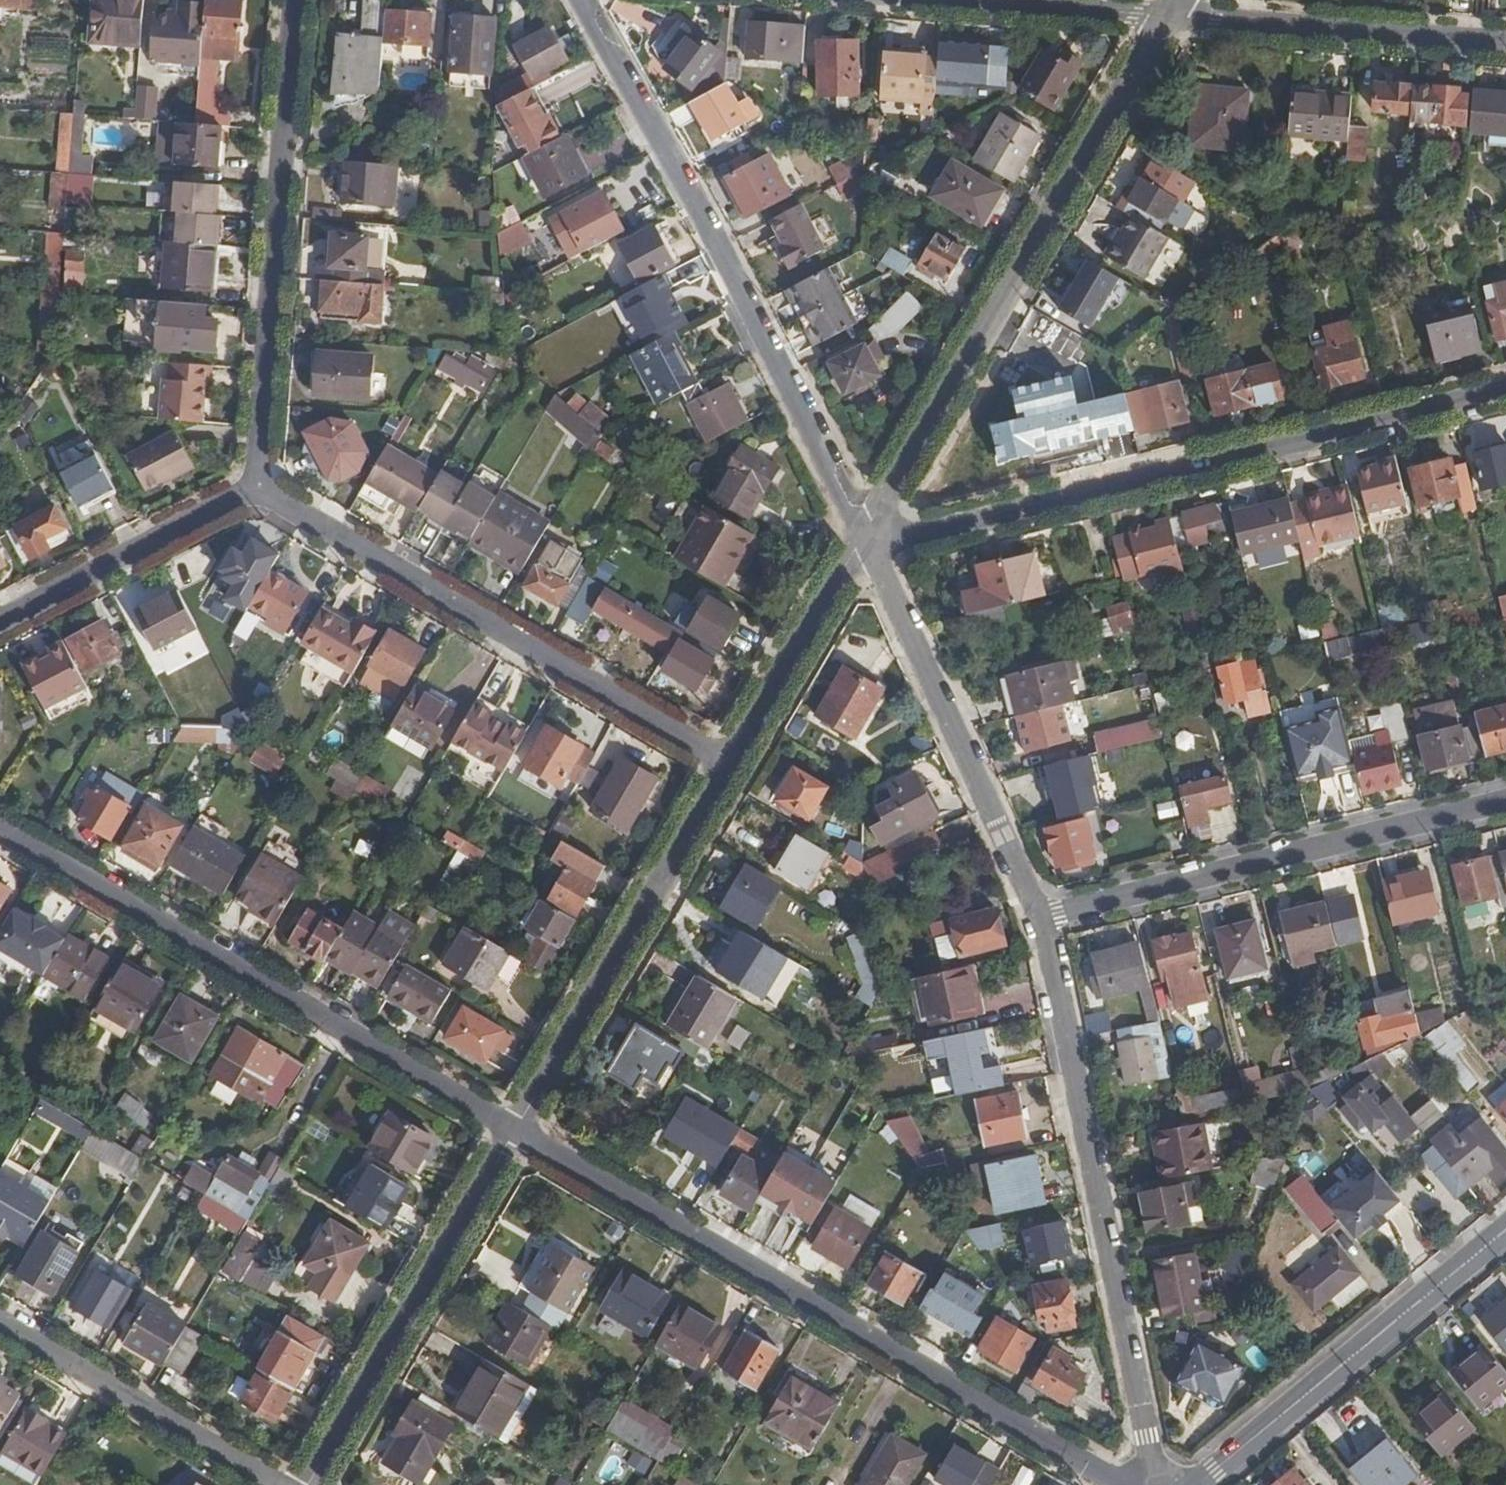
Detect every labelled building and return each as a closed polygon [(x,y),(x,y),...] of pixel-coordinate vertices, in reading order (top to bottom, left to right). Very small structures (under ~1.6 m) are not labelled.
[(11,24),(13,8),(23,9),(24,0),(0,0),(0,23),(11,24)] [(23,9),(33,10),(34,0),(24,0),(23,9)] [(144,0),(95,0),(93,36),(121,38),(120,42),(141,44),(144,0)] [(205,9),(203,34),(239,36),(243,0),(206,0),(205,9)] [(388,0),(364,0),(362,36),(339,34),(335,87),(381,90),(384,42),(387,10),(388,0)] [(203,34),(205,9),(179,7),(179,16),(156,15),(152,58),(157,59),(200,63),(201,55),(203,34)] [(434,14),(387,10),(384,42),(431,46),(434,14)] [(453,74),(491,75),(495,19),(458,15),(453,74)] [(550,25),(517,44),(522,54),(534,76),(568,57),(550,25)] [(783,57),(786,28),(756,25),(753,55),(783,57)] [(732,43),(734,26),(725,26),(725,43),(732,43)] [(806,59),(809,30),(786,28),(783,57),(806,59)] [(732,43),(725,43),(718,52),(687,29),(673,50),(678,54),(666,71),(684,84),(695,92),(698,99),(729,83),(731,60),(732,43)] [(238,57),(239,36),(203,34),(201,55),(219,55),(238,57)] [(1012,45),(942,39),(941,58),(939,78),(961,79),(1009,83),(1012,45)] [(861,41),(846,42),(821,43),(825,94),(864,92),(861,41)] [(1034,44),(1022,65),(1032,71),(1045,50),(1034,44)] [(939,78),(941,58),(928,57),(928,47),(904,46),(904,54),(887,53),(884,98),(925,100),(925,93),(938,93),(939,86),(939,78)] [(1083,60),(1064,50),(1059,58),(1045,50),(1032,71),(1022,88),(1055,108),(1083,60)] [(534,76),(522,54),(509,61),(509,57),(505,57),(501,102),(520,93),(517,85),(534,76)] [(217,75),(219,55),(201,55),(200,63),(199,75),(196,122),(220,124),(220,112),(216,112),(219,75),(217,75)] [(200,63),(157,59),(156,67),(174,69),(174,73),(199,75),(200,63)] [(743,60),(731,60),(729,83),(741,90),(743,60)] [(489,91),(491,75),(453,74),(453,90),(489,91)] [(961,79),(939,78),(939,86),(960,87),(961,79)] [(1376,108),(1410,111),(1413,82),(1394,80),(1393,84),(1378,82),(1376,108)] [(1436,83),(1417,83),(1414,121),(1433,123),(1433,117),(1469,121),(1471,93),(1461,93),(1462,84),(1437,82),(1436,83)] [(537,83),(532,87),(550,122),(556,119),(537,83)] [(729,83),(698,99),(696,100),(713,136),(722,135),(758,116),(750,100),(754,98),(741,90),(729,83)] [(1194,140),(1248,144),(1250,96),(1223,94),(1223,84),(1198,83),(1194,140)] [(135,110),(135,117),(154,119),(155,88),(137,86),(135,110)] [(1473,130),(1488,132),(1488,144),(1505,145),(1505,89),(1502,88),(1477,86),(1473,130)] [(520,93),(501,102),(500,109),(522,146),(525,145),(528,152),(564,134),(556,119),(550,122),(532,87),(520,93)] [(1356,93),(1296,89),(1293,134),(1352,139),(1353,122),(1356,93)] [(696,100),(690,103),(713,146),(725,141),(722,135),(713,136),(696,100)] [(809,109),(803,120),(812,125),(818,114),(809,109)] [(72,172),(76,113),(66,112),(61,171),(72,172)] [(222,125),(229,125),(229,113),(220,112),(220,124),(222,125)] [(977,159),(1015,182),(1044,134),(1006,113),(977,159)] [(882,118),(871,118),(871,138),(881,138),(882,118)] [(196,122),(180,121),(177,164),(218,167),(222,125),(220,124),(196,122)] [(1370,124),(1353,122),(1352,139),(1350,157),(1367,159),(1370,124)] [(564,134),(528,152),(549,191),(589,170),(568,131),(564,134)] [(370,161),(375,162),(376,148),(350,145),(349,159),(370,161)] [(759,162),(753,151),(736,160),(742,171),(759,162)] [(1131,198),(1126,207),(1136,213),(1162,228),(1167,219),(1181,195),(1187,199),(1198,178),(1149,151),(1137,171),(1145,176),(1137,190),(1131,198)] [(745,197),(739,201),(750,220),(792,197),(770,156),(759,162),(742,171),(733,176),(745,197)] [(366,202),(370,161),(349,159),(335,158),(332,199),(366,202)] [(841,183),(866,170),(851,160),(832,170),(839,185),(841,183)] [(385,203),(388,163),(375,162),(370,161),(366,202),(385,203)] [(895,188),(905,173),(885,161),(866,170),(895,188)] [(1003,190),(955,162),(935,196),(984,224),(1003,190)] [(866,170),(841,183),(850,198),(866,189),(866,170)] [(69,207),(72,172),(61,171),(56,171),(53,205),(69,207)] [(728,179),(739,201),(745,197),(733,176),(728,179)] [(218,184),(178,181),(176,211),(179,211),(177,242),(215,244),(218,245),(221,214),(215,213),(218,184)] [(1125,194),(1131,198),(1137,190),(1130,185),(1125,194)] [(575,257),(629,226),(608,188),(553,219),(575,257)] [(1198,205),(1187,199),(1181,195),(1167,219),(1182,229),(1193,227),(1202,211),(1198,205)] [(829,248),(805,203),(776,218),(788,240),(781,243),(794,266),(829,248)] [(53,205),(51,231),(57,231),(67,232),(69,207),(53,205)] [(503,231),(524,220),(516,206),(502,213),(503,231)] [(496,208),(484,209),(486,230),(497,229),(496,208)] [(179,211),(176,211),(163,210),(161,240),(167,241),(177,242),(179,211)] [(1149,274),(1173,234),(1162,228),(1136,213),(1127,229),(1113,253),(1149,274)] [(531,234),(524,220),(503,231),(501,233),(502,249),(531,234)] [(80,233),(106,235),(108,235),(109,223),(80,221),(80,233)] [(378,270),(381,223),(352,221),(351,236),(368,236),(367,269),(378,270)] [(660,225),(624,243),(644,280),(678,261),(660,225)] [(1113,253),(1127,229),(1124,226),(1109,251),(1113,253)] [(1303,237),(1304,227),(1286,228),(1287,236),(1287,238),(1303,237)] [(1286,228),(1247,258),(1254,268),(1281,248),(1279,246),(1282,243),(1281,240),(1287,236),(1286,228)] [(65,258),(67,232),(57,231),(56,258),(65,258)] [(80,233),(67,232),(65,258),(69,259),(67,289),(82,291),(85,252),(74,250),(75,237),(89,238),(90,240),(106,242),(106,235),(80,233)] [(377,284),(378,270),(367,269),(368,236),(351,236),(331,234),(330,265),(319,264),(318,280),(322,280),(377,284)] [(923,266),(944,277),(952,282),(969,252),(940,234),(923,266)] [(164,289),(212,293),(215,244),(177,242),(167,241),(164,289)] [(217,293),(220,245),(218,245),(215,244),(212,293),(217,293)] [(891,249),(883,262),(906,275),(913,262),(891,249)] [(1085,275),(1088,277),(1098,259),(1095,258),(1085,275)] [(1099,327),(1128,277),(1098,259),(1088,277),(1085,275),(1066,308),(1099,327)] [(940,284),(944,277),(923,266),(920,271),(940,284)] [(837,302),(823,273),(794,288),(801,305),(795,309),(801,321),(837,302)] [(487,292),(497,293),(498,281),(478,279),(477,291),(487,292)] [(1488,283),(1498,336),(1505,334),(1505,279),(1488,283)] [(380,322),(383,285),(377,284),(322,280),(319,316),(380,322)] [(794,288),(787,292),(795,309),(801,305),(794,288)] [(58,354),(63,294),(47,292),(42,353),(58,354)] [(508,314),(506,293),(497,293),(487,292),(485,312),(508,314)] [(899,334),(925,307),(910,292),(871,329),(869,332),(878,342),(894,329),(899,334)] [(149,347),(156,347),(157,331),(148,321),(133,320),(135,299),(125,298),(122,341),(148,343),(149,347)] [(217,321),(210,320),(203,319),(204,304),(135,299),(133,320),(148,321),(157,331),(156,347),(156,350),(179,352),(180,348),(214,351),(217,321)] [(837,302),(801,321),(807,332),(813,329),(821,345),(850,330),(837,302)] [(210,320),(211,305),(204,304),(203,319),(210,320)] [(1429,314),(1439,358),(1471,349),(1470,341),(1483,338),(1475,304),(1429,314)] [(1175,315),(1179,333),(1188,331),(1183,309),(1175,315)] [(1039,334),(1065,350),(1074,335),(1049,318),(1039,334)] [(1313,347),(1322,386),(1368,374),(1355,319),(1328,325),(1331,343),(1313,347)] [(1331,343),(1328,325),(1309,329),(1313,347),(1331,343)] [(814,348),(821,345),(813,329),(807,332),(814,348)] [(878,342),(899,334),(894,329),(878,342)] [(677,331),(637,352),(664,402),(687,389),(697,383),(682,351),(687,348),(677,331)] [(1190,366),(1197,364),(1188,331),(1179,333),(1186,366),(1190,366)] [(1470,341),(1471,349),(1485,346),(1483,338),(1470,341)] [(833,365),(868,347),(863,339),(828,356),(833,365)] [(868,347),(877,365),(888,360),(879,342),(868,347)] [(882,375),(877,365),(868,347),(833,365),(832,365),(847,392),(857,387),(868,382),(882,375)] [(1284,385),(1276,351),(1209,368),(1217,402),(1284,385)] [(373,358),(318,352),(314,394),(369,398),(373,358)] [(499,366),(478,352),(470,362),(457,355),(453,359),(448,356),(439,369),(481,395),(499,366)] [(212,385),(212,366),(170,362),(169,381),(163,380),(161,419),(203,423),(205,398),(206,385),(212,385)] [(1193,380),(1200,378),(1197,364),(1190,366),(1191,373),(1193,380)] [(1141,430),(1131,388),(1076,400),(1070,374),(1009,387),(1016,418),(988,425),(997,462),(1141,430)] [(1131,388),(1141,430),(1193,418),(1183,376),(1131,388)] [(705,380),(697,383),(687,389),(693,400),(711,391),(705,380)] [(693,400),(713,439),(751,419),(730,380),(711,391),(693,400)] [(871,389),(868,382),(857,387),(861,394),(871,389)] [(861,394),(857,387),(847,392),(851,399),(861,394)] [(583,413),(592,402),(581,392),(571,403),(583,413)] [(589,463),(607,433),(603,430),(583,413),(571,403),(560,393),(549,410),(587,444),(579,454),(589,463)] [(35,419),(43,407),(30,399),(22,411),(35,419)] [(603,430),(614,417),(594,400),(592,402),(583,413),(603,430)] [(330,422),(301,437),(309,450),(303,453),(313,469),(316,467),(324,481),(333,477),(336,484),(355,475),(358,470),(354,462),(368,455),(352,423),(339,430),(335,423),(330,422)] [(626,431),(622,433),(631,451),(645,444),(642,438),(651,433),(645,423),(632,429),(635,433),(629,436),(626,431)] [(175,429),(128,453),(146,487),(174,473),(177,475),(195,465),(175,429)] [(612,460),(620,448),(605,439),(597,451),(612,460)] [(423,507),(442,473),(389,443),(366,482),(395,498),(397,494),(422,508),(423,507)] [(1476,452),(1484,488),(1505,483),(1505,444),(1476,452)] [(747,447),(718,496),(751,515),(780,467),(747,447)] [(95,449),(61,467),(78,502),(115,485),(95,449)] [(1369,511),(1409,502),(1397,456),(1381,460),(1382,463),(1358,469),(1369,511)] [(1475,491),(1467,458),(1453,461),(1452,457),(1413,468),(1421,503),(1457,495),(1475,491)] [(468,486),(444,471),(442,473),(423,507),(435,514),(433,517),(445,525),(468,486)] [(471,481),(468,486),(445,525),(458,533),(461,529),(473,537),(496,498),(497,496),(471,481)] [(1309,499),(1294,503),(1302,536),(1306,552),(1320,548),(1318,539),(1362,529),(1351,482),(1336,486),(1337,490),(1309,497),(1309,499)] [(1478,506),(1475,491),(1457,495),(1461,511),(1478,506)] [(1235,512),(1240,534),(1245,551),(1302,536),(1294,503),(1292,497),(1235,512)] [(549,528),(496,498),(473,537),(469,545),(487,555),(491,549),(508,559),(505,565),(522,575),(549,528)] [(1235,512),(1231,499),(1186,511),(1194,545),(1240,534),(1235,512)] [(1411,511),(1409,502),(1369,511),(1370,517),(1380,514),(1381,519),(1411,511)] [(7,530),(25,563),(53,549),(47,538),(66,527),(55,506),(7,530)] [(758,533),(711,506),(680,556),(727,585),(758,533)] [(1174,579),(1190,576),(1175,515),(1160,517),(1161,524),(1149,527),(1145,523),(1138,525),(1136,530),(1118,534),(1128,575),(1128,576),(1170,567),(1174,579)] [(254,605),(274,571),(283,555),(257,539),(248,554),(237,547),(223,571),(229,574),(224,583),(236,590),(230,600),(250,611),(254,605)] [(487,555),(505,565),(508,559),(491,549),(487,555)] [(569,615),(590,579),(548,553),(524,594),(566,619),(569,615)] [(1017,602),(1049,594),(1038,555),(1007,562),(1017,602)] [(966,591),(970,614),(999,606),(1006,605),(1017,602),(1007,562),(1006,559),(982,566),(987,586),(966,591)] [(309,592),(274,571),(254,605),(290,626),(309,592)] [(609,585),(592,576),(590,579),(569,615),(585,624),(595,608),(609,585)] [(609,585),(595,608),(626,626),(633,630),(673,654),(682,639),(687,632),(609,585)] [(160,649),(200,627),(180,589),(140,611),(160,649)] [(1408,619),(1401,597),(1380,602),(1386,625),(1407,620),(1408,619)] [(1438,601),(1437,598),(1423,602),(1426,614),(1440,611),(1438,601)] [(1453,607),(1450,598),(1438,601),(1440,611),(1453,607)] [(712,599),(693,631),(725,650),(741,622),(725,612),(727,608),(712,599)] [(1202,670),(1212,668),(1207,648),(1195,600),(1186,602),(1202,670)] [(1120,635),(1141,630),(1134,602),(1113,609),(1115,617),(1120,635)] [(972,629),(1009,620),(1006,605),(999,606),(970,614),(968,614),(972,629)] [(324,608),(305,641),(356,671),(379,632),(359,621),(355,626),(324,608)] [(743,619),(727,608),(725,612),(741,622),(743,619)] [(1120,635),(1115,617),(1109,619),(1110,621),(1114,637),(1120,635)] [(1340,635),(1337,620),(1324,623),(1325,625),(1328,638),(1340,635)] [(1407,620),(1386,625),(1389,638),(1410,632),(1407,620)] [(1092,624),(1097,641),(1114,637),(1110,621),(1092,624)] [(104,622),(72,640),(89,674),(122,656),(119,651),(125,647),(121,639),(115,642),(104,622)] [(1327,637),(1323,624),(1309,628),(1312,641),(1327,637)] [(1370,646),(1389,641),(1389,638),(1386,625),(1366,630),(1368,640),(1370,646)] [(1366,630),(1348,635),(1351,645),(1368,640),(1366,630)] [(687,632),(682,639),(717,659),(721,652),(687,632)] [(394,706),(424,656),(390,635),(360,686),(394,706)] [(1351,645),(1348,635),(1328,640),(1332,655),(1352,650),(1351,645)] [(717,659),(682,639),(673,654),(664,668),(698,689),(701,685),(713,666),(717,659)] [(49,708),(90,687),(88,683),(65,640),(50,648),(52,653),(51,658),(48,660),(46,660),(42,658),(27,667),(49,708)] [(1207,648),(1212,668),(1225,664),(1221,645),(1207,648)] [(1232,663),(1253,658),(1251,652),(1231,657),(1232,663)] [(1224,679),(1229,699),(1250,694),(1255,713),(1276,708),(1271,688),(1265,690),(1263,680),(1270,678),(1266,667),(1260,668),(1257,657),(1253,658),(1232,663),(1225,664),(1212,668),(1215,681),(1224,679)] [(1066,682),(1081,678),(1076,659),(1062,663),(1066,682)] [(1063,703),(1071,701),(1066,682),(1062,663),(1008,677),(1017,714),(1021,713),(1063,703)] [(719,670),(713,666),(701,685),(707,689),(719,670)] [(850,667),(820,714),(857,735),(885,688),(850,667)] [(1140,685),(1154,681),(1151,671),(1137,674),(1140,685)] [(1215,681),(1221,706),(1230,705),(1229,699),(1224,679),(1215,681)] [(432,754),(458,711),(417,687),(392,730),(432,754)] [(1177,688),(1160,692),(1166,714),(1182,710),(1177,688)] [(1475,754),(1467,721),(1460,723),(1453,699),(1415,710),(1430,766),(1475,754)] [(477,702),(454,741),(506,772),(529,732),(511,722),(509,726),(494,718),(496,713),(477,702)] [(1063,703),(1021,713),(1030,751),(1073,741),(1063,703)] [(1357,758),(1365,788),(1402,779),(1396,746),(1413,741),(1404,703),(1382,708),(1387,731),(1376,734),(1378,746),(1356,751),(1357,758)] [(1465,714),(1467,721),(1475,754),(1505,746),(1505,703),(1465,714)] [(1289,727),(1300,772),(1322,767),(1322,769),(1337,766),(1336,763),(1357,758),(1356,751),(1344,704),(1320,711),(1322,718),(1289,727)] [(1167,735),(1163,719),(1098,736),(1102,751),(1109,750),(1128,745),(1167,735)] [(218,743),(219,729),(185,728),(177,741),(218,743)] [(567,776),(581,784),(582,781),(591,766),(597,755),(549,728),(527,766),(562,785),(567,776)] [(244,744),(253,729),(252,729),(219,729),(218,743),(244,744)] [(169,730),(157,730),(157,741),(169,741),(169,730)] [(1131,756),(1128,745),(1109,750),(1112,761),(1131,756)] [(286,761),(263,747),(254,761),(278,775),(286,761)] [(1055,781),(1064,818),(1106,807),(1094,753),(1051,764),(1055,781)] [(603,793),(638,813),(659,777),(624,757),(603,793)] [(1051,764),(1041,767),(1045,783),(1055,781),(1051,764)] [(356,791),(366,774),(352,766),(342,782),(356,791)] [(554,798),(562,785),(527,766),(520,778),(554,798)] [(592,787),(601,772),(591,766),(582,781),(592,787)] [(1337,766),(1322,769),(1324,774),(1338,771),(1337,766)] [(798,770),(780,799),(812,818),(830,790),(798,770)] [(130,810),(136,813),(147,793),(138,788),(137,790),(110,774),(103,788),(100,786),(97,792),(91,789),(87,797),(92,801),(82,818),(114,837),(130,810)] [(383,806),(392,789),(366,774),(356,791),(383,806)] [(922,775),(895,787),(899,800),(885,808),(891,821),(876,829),(883,844),(940,818),(922,775)] [(1234,798),(1229,776),(1186,787),(1195,823),(1213,818),(1209,804),(1234,798)] [(628,829),(638,813),(603,793),(594,809),(628,829)] [(150,808),(128,845),(159,865),(183,827),(150,808)] [(566,843),(577,823),(563,814),(551,834),(566,843)] [(203,815),(173,865),(225,895),(246,858),(222,845),(230,832),(203,815)] [(1095,840),(1090,819),(1050,829),(1055,851),(1059,851),(1064,872),(1097,863),(1091,841),(1095,840)] [(1209,823),(1189,832),(1195,844),(1214,835),(1209,823)] [(866,874),(866,890),(903,873),(900,866),(946,847),(939,830),(903,846),(866,861),(866,863),(866,874)] [(785,851),(776,865),(812,886),(833,853),(803,835),(791,854),(785,851)] [(866,861),(867,841),(854,838),(847,851),(856,857),(866,863),(866,861)] [(580,915),(608,868),(566,843),(556,861),(569,869),(551,898),(580,915)] [(309,873),(310,870),(268,845),(238,897),(251,905),(263,912),(261,915),(278,925),(309,873)] [(1505,899),(1505,884),(1499,855),(1486,858),(1495,896),(1496,902),(1505,899)] [(866,863),(856,857),(851,865),(866,874),(866,863)] [(1495,896),(1486,858),(1454,866),(1462,904),(1495,896)] [(787,883),(752,862),(727,903),(762,923),(787,883)] [(317,868),(305,886),(316,893),(328,874),(317,868)] [(1422,870),(1384,879),(1394,922),(1440,911),(1434,890),(1427,891),(1422,870)] [(0,884),(0,911),(12,891),(0,884)] [(1356,892),(1331,897),(1341,942),(1366,935),(1356,892)] [(1337,943),(1327,899),(1281,910),(1292,953),(1293,953),(1315,948),(1337,943)] [(576,919),(542,900),(526,928),(530,930),(522,943),(533,949),(551,960),(576,919)] [(249,908),(261,915),(263,912),(251,905),(249,908)] [(294,937),(328,957),(345,929),(311,908),(294,937)] [(69,940),(51,928),(54,924),(39,915),(36,919),(18,909),(0,940),(0,945),(48,974),(69,940)] [(957,927),(963,950),(965,957),(1008,947),(1000,909),(956,921),(957,927)] [(406,941),(415,927),(389,911),(381,927),(379,930),(356,970),(381,985),(399,955),(406,941)] [(345,929),(328,957),(353,973),(356,970),(379,930),(353,914),(345,929)] [(1258,919),(1218,929),(1230,978),(1271,968),(1258,919)] [(951,954),(963,950),(957,927),(944,930),(939,938),(942,950),(951,954)] [(490,989),(512,951),(474,929),(452,968),(490,989)] [(788,956),(743,930),(720,971),(764,997),(788,956)] [(868,985),(860,999),(873,1006),(886,984),(866,933),(853,938),(861,961),(858,962),(868,985)] [(1176,933),(1157,938),(1168,981),(1185,977),(1190,998),(1212,992),(1198,941),(1194,942),(1191,933),(1176,937),(1176,933)] [(113,959),(72,934),(69,940),(48,974),(89,998),(113,959)] [(1154,986),(1143,942),(1094,956),(1106,1000),(1145,989),(1153,1024),(1163,1022),(1154,986)] [(1315,948),(1293,953),(1295,962),(1317,957),(1315,948)] [(525,960),(545,971),(551,960),(533,949),(525,960)] [(434,1020),(453,988),(409,962),(391,994),(434,1020)] [(165,986),(125,963),(99,1007),(141,1030),(165,986)] [(974,986),(968,964),(919,977),(924,1000),(917,1002),(920,1020),(930,1018),(931,1024),(974,1014),(968,988),(974,986)] [(670,1026),(705,1047),(707,1048),(736,997),(699,976),(670,1026)] [(1409,1038),(1421,1032),(1410,989),(1374,997),(1378,1014),(1356,1019),(1363,1045),(1383,1041),(1385,1051),(1409,1038)] [(191,1000),(184,997),(159,1040),(194,1059),(218,1018),(201,1008),(204,1001),(193,995),(191,1000)] [(496,1046),(505,1031),(468,1008),(451,1038),(488,1059),(496,1046)] [(1456,1052),(1467,1043),(1448,1020),(1437,1029),(1456,1052)] [(622,1033),(631,1038),(638,1025),(630,1021),(622,1033)] [(1153,1024),(1120,1030),(1123,1042),(1118,1043),(1128,1086),(1177,1075),(1163,1022),(1153,1024)] [(638,1025),(631,1038),(610,1075),(638,1091),(648,1074),(661,1081),(672,1062),(677,1066),(687,1051),(640,1023),(638,1025)] [(862,1026),(851,1043),(864,1041),(872,1030),(862,1026)] [(1008,1085),(995,1027),(927,1041),(940,1099),(1008,1085)] [(279,1108),(306,1066),(242,1028),(213,1074),(262,1102),(264,1099),(279,1108)] [(1434,1029),(1425,1037),(1438,1053),(1448,1046),(1434,1029)] [(515,1037),(505,1031),(496,1046),(505,1051),(515,1037)] [(902,1046),(901,1037),(870,1041),(872,1052),(880,1051),(902,1046)] [(843,1058),(844,1058),(872,1052),(870,1041),(864,1041),(851,1043),(843,1058)] [(1310,1072),(1302,1044),(1292,1047),(1298,1074),(1310,1072)] [(1438,1053),(1470,1092),(1480,1083),(1448,1046),(1438,1053)] [(1369,1061),(1383,1078),(1395,1069),(1381,1052),(1368,1059),(1369,1061)] [(1210,1078),(1223,1067),(1212,1053),(1198,1063),(1210,1078)] [(1418,1121),(1412,1113),(1383,1078),(1369,1061),(1349,1080),(1354,1087),(1343,1095),(1344,1097),(1356,1111),(1362,1118),(1371,1111),(1379,1121),(1391,1111),(1407,1131),(1418,1121)] [(648,1074),(638,1091),(656,1102),(677,1066),(672,1062),(661,1081),(648,1074)] [(1313,1087),(1310,1072),(1298,1074),(1244,1083),(1245,1086),(1248,1099),(1313,1087)] [(1340,1100),(1334,1092),(1341,1088),(1333,1079),(1314,1088),(1325,1103),(1331,1110),(1342,1102),(1340,1100)] [(1248,1099),(1245,1086),(1201,1094),(1200,1090),(1199,1083),(1180,1086),(1183,1097),(1187,1111),(1248,1099)] [(151,1107),(128,1093),(119,1107),(143,1122),(151,1107)] [(1023,1094),(979,1103),(987,1146),(1031,1136),(1023,1094)] [(1356,1111),(1344,1097),(1340,1100),(1342,1102),(1352,1114),(1356,1111)] [(1472,1186),(1490,1171),(1496,1179),(1505,1171),(1505,1143),(1482,1115),(1460,1133),(1431,1097),(1412,1113),(1418,1121),(1447,1155),(1469,1182),(1472,1186)] [(690,1098),(673,1127),(714,1151),(731,1123),(690,1098)] [(74,1117),(45,1100),(38,1111),(67,1128),(74,1117)] [(935,1151),(915,1115),(891,1121),(915,1154),(925,1168),(941,1165),(938,1150),(935,1151)] [(372,1151),(415,1177),(434,1145),(392,1119),(372,1151)] [(1166,1157),(1169,1175),(1219,1166),(1209,1120),(1166,1128),(1172,1156),(1166,1157)] [(1380,1124),(1372,1131),(1390,1151),(1398,1144),(1380,1124)] [(1161,1129),(1166,1157),(1172,1156),(1166,1128),(1161,1129)] [(105,1161),(135,1179),(147,1159),(95,1130),(84,1149),(105,1161)] [(743,1130),(736,1141),(752,1151),(759,1140),(743,1130)] [(144,1132),(136,1148),(150,1155),(158,1139),(144,1132)] [(786,1216),(819,1161),(792,1145),(775,1173),(759,1201),(786,1216)] [(1311,1174),(1323,1163),(1311,1148),(1298,1159),(1311,1174)] [(249,1219),(274,1176),(280,1166),(282,1163),(269,1155),(258,1174),(250,1170),(256,1160),(242,1152),(236,1162),(228,1157),(215,1178),(194,1167),(184,1182),(198,1190),(208,1196),(240,1215),(249,1219)] [(1291,1153),(1267,1157),(1258,1182),(1279,1189),(1291,1154),(1291,1153)] [(1457,1192),(1469,1182),(1447,1155),(1435,1166),(1457,1192)] [(725,1192),(754,1210),(759,1201),(775,1173),(747,1157),(725,1192)] [(1035,1158),(993,1166),(1002,1208),(1043,1201),(1035,1158)] [(135,1179),(105,1161),(100,1169),(131,1187),(135,1179)] [(844,1176),(819,1161),(786,1216),(811,1232),(830,1200),(844,1176)] [(1389,1179),(1376,1163),(1364,1172),(1364,1180),(1334,1206),(1345,1219),(1359,1235),(1376,1221),(1388,1212),(1405,1198),(1389,1179)] [(287,1171),(280,1166),(274,1176),(283,1180),(287,1171)] [(352,1209),(389,1230),(413,1190),(375,1168),(352,1209)] [(0,1176),(0,1225),(12,1231),(30,1242),(54,1201),(2,1172),(0,1176)] [(1197,1180),(1146,1190),(1154,1228),(1194,1221),(1190,1203),(1201,1200),(1197,1180)] [(1329,1233),(1345,1219),(1334,1206),(1318,1187),(1317,1185),(1301,1199),(1329,1233)] [(240,1215),(208,1196),(200,1207),(234,1226),(240,1215)] [(811,1232),(807,1238),(818,1244),(841,1206),(830,1200),(811,1232)] [(841,1206),(818,1244),(851,1264),(874,1226),(841,1206)] [(1388,1212),(1376,1221),(1379,1225),(1391,1215),(1388,1212)] [(1068,1221),(1030,1228),(1036,1262),(1075,1256),(1068,1221)] [(1007,1242),(1003,1222),(984,1226),(969,1228),(982,1246),(1004,1242),(1007,1242)] [(333,1223),(309,1265),(321,1273),(311,1287),(319,1292),(321,1300),(328,1298),(335,1302),(370,1243),(333,1223)] [(0,1225),(0,1234),(8,1239),(12,1231),(0,1225)] [(64,1241),(47,1231),(21,1273),(53,1293),(84,1241),(70,1233),(64,1241)] [(263,1242),(245,1233),(222,1271),(239,1280),(248,1266),(257,1271),(262,1263),(253,1257),(263,1242)] [(1229,1269),(1249,1278),(1261,1240),(1239,1244),(1229,1269)] [(533,1290),(559,1246),(551,1241),(524,1285),(533,1290)] [(566,1311),(592,1266),(559,1246),(533,1290),(566,1311)] [(1320,1308),(1335,1295),(1360,1273),(1364,1270),(1343,1246),(1298,1284),(1320,1308)] [(894,1251),(874,1286),(905,1304),(925,1270),(894,1251)] [(1191,1252),(1156,1258),(1168,1314),(1202,1307),(1191,1252)] [(598,1271),(592,1266),(566,1311),(572,1314),(598,1271)] [(133,1289),(97,1268),(74,1305),(110,1325),(133,1289)] [(674,1297),(629,1270),(606,1310),(651,1336),(674,1297)] [(989,1295),(949,1271),(938,1290),(935,1287),(924,1307),(976,1337),(986,1317),(979,1313),(989,1295)] [(1360,1273),(1335,1295),(1345,1306),(1370,1284),(1360,1273)] [(1056,1341),(1084,1336),(1072,1281),(1039,1286),(1047,1328),(1054,1327),(1056,1341)] [(1032,1303),(1028,1287),(1014,1291),(1024,1305),(1032,1303)] [(556,1328),(513,1302),(489,1343),(533,1369),(557,1329),(556,1328)] [(126,1341),(165,1363),(186,1326),(149,1303),(126,1341)] [(1482,1322),(1505,1352),(1505,1303),(1482,1322)] [(727,1328),(685,1304),(660,1345),(702,1370),(727,1328)] [(1039,1337),(1003,1316),(984,1350),(1019,1370),(1039,1337)] [(263,1370),(298,1391),(329,1337),(293,1317),(263,1370)] [(165,1363),(164,1364),(181,1375),(204,1336),(186,1326),(165,1363)] [(750,1331),(746,1339),(731,1363),(727,1370),(758,1388),(781,1350),(750,1331)] [(746,1339),(736,1332),(721,1357),(731,1363),(746,1339)] [(1252,1363),(1205,1340),(1185,1384),(1199,1391),(1202,1385),(1234,1400),(1252,1363)] [(1485,1346),(1453,1371),(1483,1408),(1505,1390),(1505,1372),(1485,1346)] [(1073,1356),(1060,1349),(1040,1381),(1071,1399),(1087,1374),(1069,1364),(1073,1356)] [(488,1358),(455,1412),(496,1437),(509,1445),(541,1391),(488,1358)] [(641,1379),(616,1420),(611,1430),(659,1459),(675,1433),(677,1429),(656,1417),(678,1379),(650,1363),(648,1366),(641,1379)] [(286,1410),(298,1391),(263,1370),(244,1402),(273,1420),(281,1407),(286,1410)] [(0,1376),(0,1383),(8,1388),(12,1383),(0,1376)] [(791,1394),(786,1391),(771,1417),(817,1444),(842,1403),(801,1378),(791,1394)] [(1019,1393),(1043,1407),(1050,1396),(1026,1382),(1019,1393)] [(3,1433),(22,1402),(6,1393),(8,1388),(0,1383),(0,1431),(3,1433)] [(22,1402),(25,1397),(8,1388),(6,1393),(22,1402)] [(1477,1429),(1447,1392),(1417,1417),(1446,1453),(1477,1429)] [(416,1404),(398,1435),(402,1438),(388,1463),(422,1483),(455,1427),(416,1404)] [(586,1417),(610,1432),(611,1430),(616,1420),(593,1405),(586,1417)] [(56,1458),(68,1436),(50,1425),(52,1420),(31,1409),(7,1451),(45,1474),(56,1458)] [(870,1477),(895,1436),(887,1431),(862,1471),(870,1477)] [(671,1466),(687,1440),(675,1433),(659,1459),(671,1466)] [(895,1436),(870,1477),(866,1484),(908,1484),(926,1454),(895,1436)] [(1390,1440),(1351,1469),(1364,1484),(1409,1484),(1420,1477),(1390,1440)] [(939,1476),(954,1484),(975,1484),(989,1461),(958,1444),(939,1476)] [(653,1459),(637,1450),(630,1462),(646,1471),(653,1459)] [(989,1461),(975,1484),(993,1484),(1002,1469),(989,1461)] [(1016,1484),(1032,1484),(1039,1471),(1026,1465),(1016,1484)] [(1293,1469),(1275,1484),(1307,1484),(1293,1469)] [(685,1474),(680,1484),(702,1484),(685,1474)]
